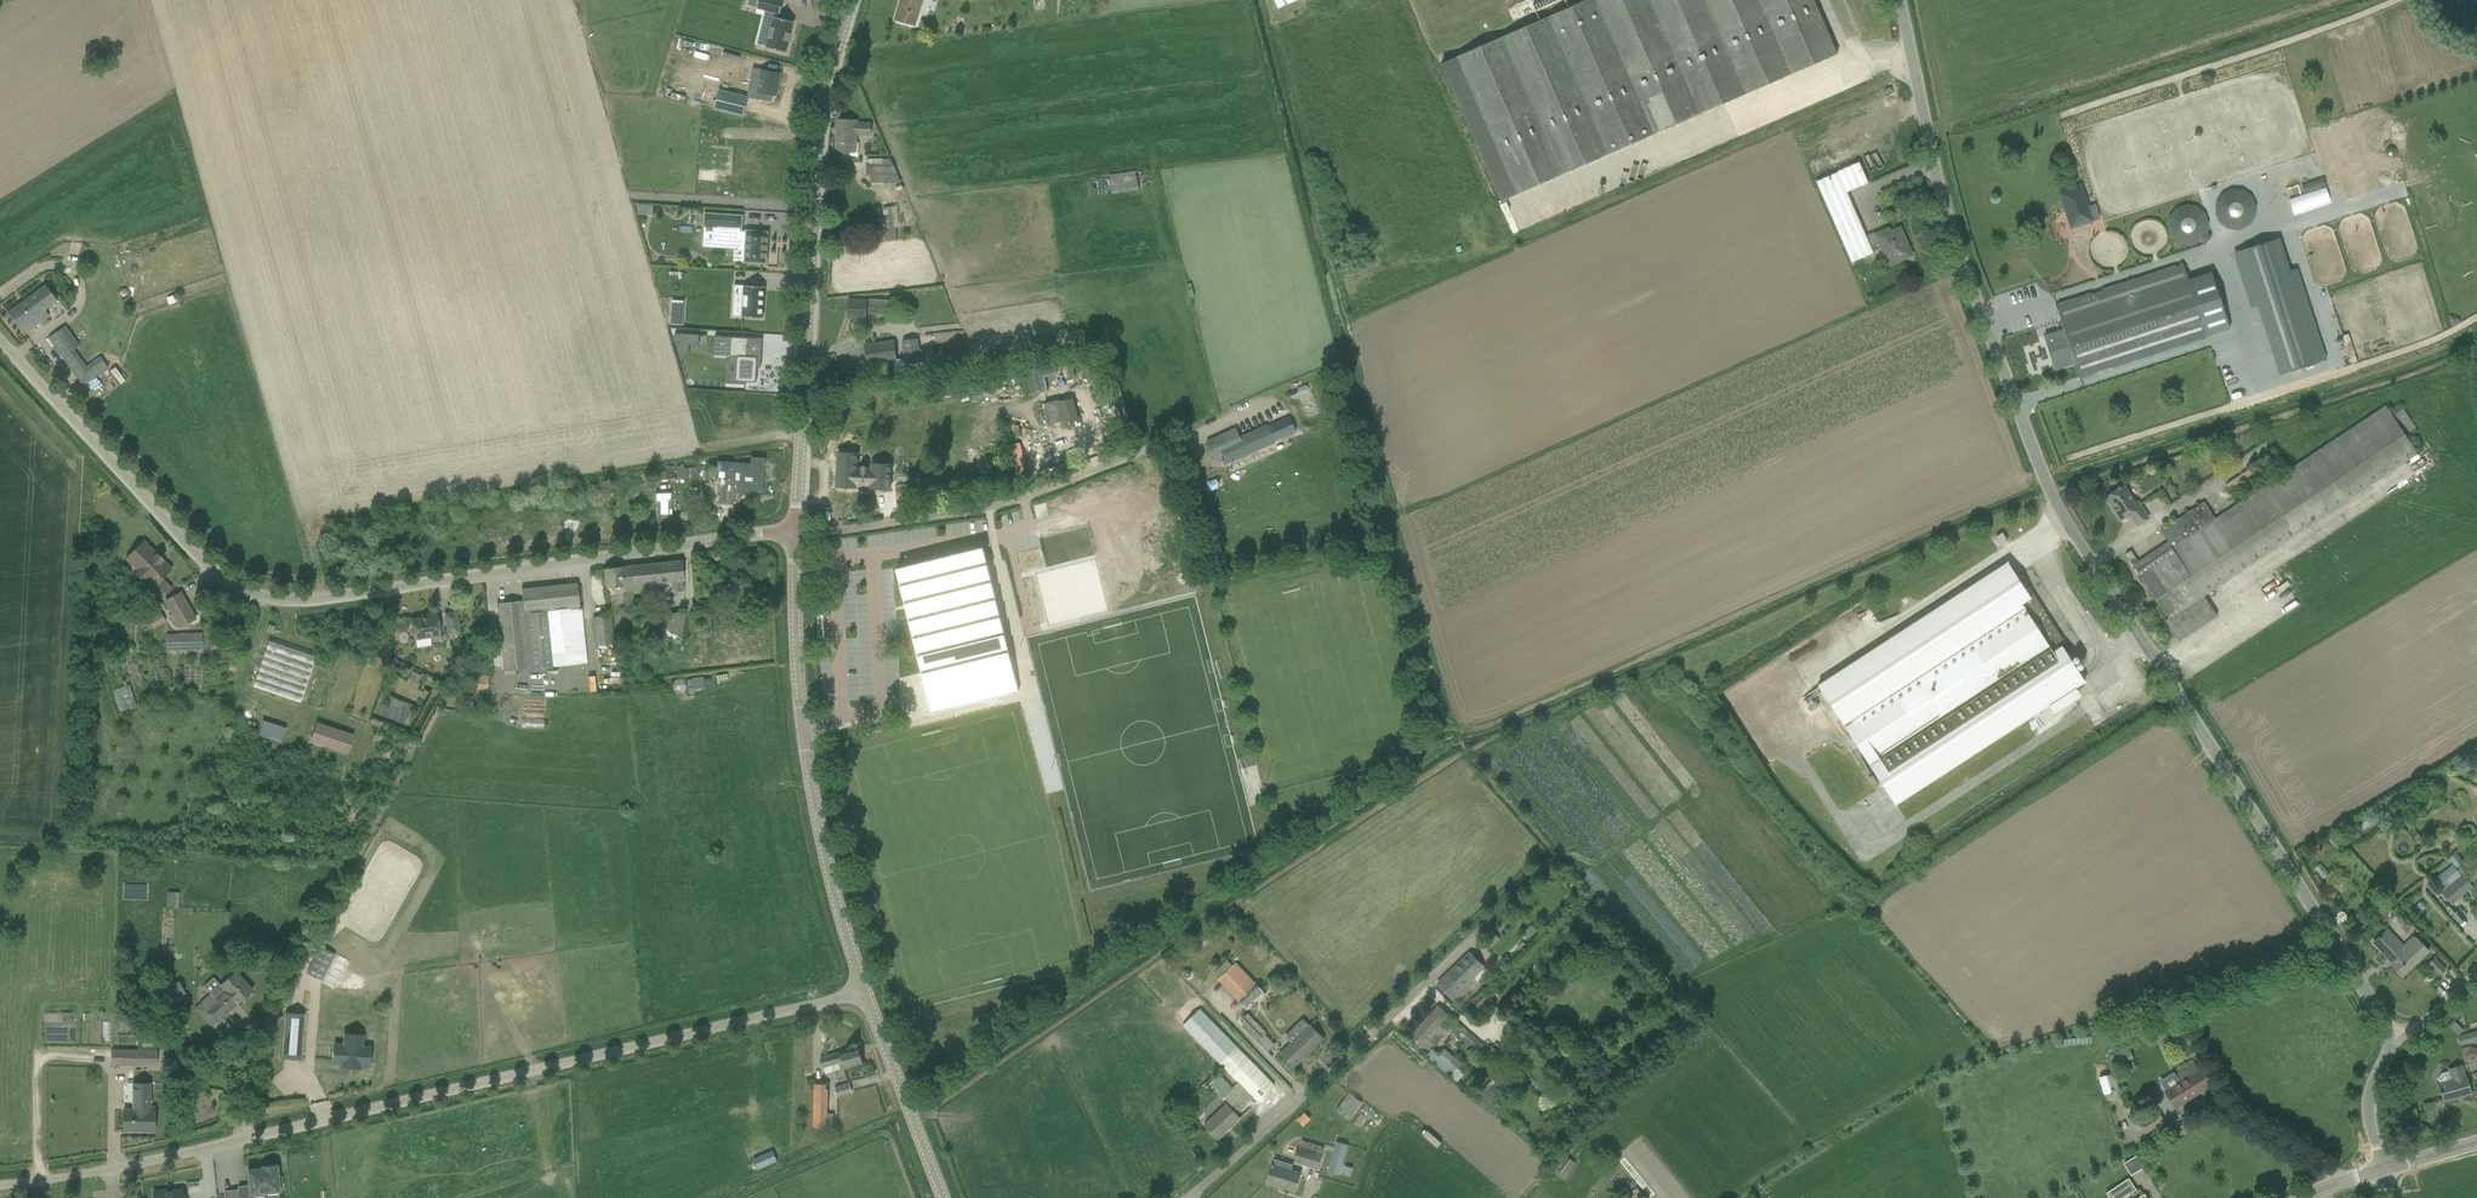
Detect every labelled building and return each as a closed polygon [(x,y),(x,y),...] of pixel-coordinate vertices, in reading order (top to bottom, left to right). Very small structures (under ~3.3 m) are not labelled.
[(759,0),(749,0),(748,6),(757,9),(759,0)] [(792,54),(800,23),(784,19),(785,15),(786,16),(790,2),(782,0),(765,0),(762,10),(775,13),(772,23),(778,25),(772,49),(792,54)] [(923,0),(901,0),(895,20),(916,26),(923,0)] [(1837,54),(1814,0),(1588,0),(1442,64),(1501,200),(1837,54)] [(1564,0),(1549,0),(1537,6),(1543,19),(1568,8),(1564,0)] [(770,91),(777,92),(783,70),(764,65),(758,87),(751,85),(749,93),(768,98),(770,91)] [(715,109),(743,116),(748,98),(720,90),(715,109)] [(858,120),(838,119),(836,152),(837,152),(836,160),(850,161),(850,156),(858,156),(859,143),(857,143),(858,120)] [(871,182),(887,182),(887,158),(867,158),(867,173),(871,173),(871,182)] [(1851,166),(1860,186),(1868,183),(1859,163),(1851,166)] [(1112,194),(1139,190),(1136,171),(1109,175),(1112,194)] [(1870,244),(1847,192),(1838,172),(1817,181),(1852,262),(1874,252),(1873,251),(1870,244)] [(2072,227),(2092,221),(2081,186),(2061,193),(2072,227)] [(2220,189),(2218,226),(2254,228),(2256,191),(2220,189)] [(2200,201),(2166,213),(2179,248),(2212,236),(2200,201)] [(1509,210),(1507,202),(1500,205),(1503,212),(1509,210)] [(653,215),(654,205),(639,204),(638,215),(653,215)] [(894,206),(883,207),(886,226),(887,225),(888,240),(898,239),(894,206)] [(769,231),(743,230),(744,215),(704,213),(704,227),(717,228),(716,244),(745,246),(744,262),(744,263),(767,264),(769,231)] [(1900,228),(1892,232),(1886,234),(1884,230),(1876,234),(1879,241),(1870,244),(1873,251),(1880,248),(1888,265),(1900,260),(1912,255),(1900,228)] [(2239,251),(2257,306),(2297,292),(2279,238),(2239,251)] [(2075,363),(2079,377),(2206,336),(2183,265),(2056,306),(2063,330),(2044,336),(2048,349),(2049,349),(2051,356),(2055,369),(2075,363)] [(737,283),(738,274),(718,273),(718,282),(737,283)] [(8,312),(24,334),(49,316),(44,310),(57,301),(45,285),(8,312)] [(744,318),(765,319),(766,287),(746,286),(746,287),(736,286),(736,297),(745,298),(744,318)] [(673,323),(684,324),(685,300),(674,299),(673,323)] [(867,301),(849,300),(848,317),(856,318),(856,321),(865,322),(866,313),(887,314),(888,300),(867,299),(867,301)] [(63,358),(69,353),(55,333),(48,338),(63,358)] [(749,338),(715,336),(715,337),(717,337),(716,356),(737,357),(735,384),(746,384),(746,382),(756,383),(758,357),(748,356),(749,338)] [(902,341),(905,365),(922,362),(918,338),(902,341)] [(867,365),(897,360),(894,340),(864,344),(867,365)] [(1049,364),(1030,368),(1031,373),(1026,374),(1031,396),(1048,392),(1044,377),(1056,374),(1054,364),(1052,356),(1047,357),(1049,364)] [(1087,361),(1081,363),(1085,377),(1091,376),(1087,361)] [(1075,377),(1072,362),(1066,363),(1069,378),(1075,377)] [(112,370),(120,383),(124,380),(117,367),(112,370)] [(1045,403),(1051,424),(1062,422),(1069,420),(1078,418),(1073,398),(1059,402),(1059,400),(1045,403)] [(2179,641),(2218,616),(2204,595),(2277,546),(2418,453),(2408,438),(2417,432),(2398,403),(2388,409),(2386,406),(2215,519),(2204,502),(2160,531),(2167,542),(2138,561),(2131,550),(2126,554),(2168,618),(2165,620),(2179,641)] [(1268,427),(1267,426),(1240,438),(1236,429),(1207,442),(1215,460),(1224,456),(1225,459),(1222,460),(1224,465),(1276,442),(1275,440),(1287,435),(1296,431),(1290,417),(1268,427)] [(1064,421),(1062,422),(1063,428),(1070,426),(1069,420),(1064,421)] [(1130,443),(1135,442),(1130,424),(1125,425),(1130,443)] [(1116,442),(1106,446),(1108,452),(1118,447),(1116,442)] [(857,454),(839,453),(837,486),(856,487),(856,484),(871,485),(871,488),(889,489),(890,465),(872,465),(872,471),(856,471),(857,454)] [(761,492),(763,465),(743,464),(743,467),(737,466),(735,480),(720,478),(718,503),(734,505),(735,490),(761,492)] [(665,472),(648,473),(649,482),(691,479),(690,467),(685,468),(685,466),(665,468),(665,472)] [(700,478),(700,471),(702,471),(701,467),(696,467),(690,467),(691,479),(700,478)] [(2229,489),(2253,473),(2250,468),(2225,485),(2229,489)] [(916,484),(897,486),(898,500),(917,497),(916,484)] [(2121,520),(2130,514),(2137,525),(2149,518),(2137,501),(2135,503),(2123,486),(2106,497),(2113,507),(2112,507),(2117,514),(2121,520)] [(657,523),(672,522),(672,515),(670,493),(655,493),(657,523)] [(1996,537),(2001,545),(2007,541),(2002,533),(1996,537)] [(126,558),(139,571),(136,574),(143,581),(141,582),(159,600),(172,588),(162,579),(172,570),(163,560),(164,560),(157,553),(157,554),(144,541),(126,558)] [(1018,692),(1013,671),(1013,669),(1004,671),(1003,666),(1008,665),(1007,663),(1011,662),(1009,654),(984,550),(897,571),(932,714),(933,714),(931,705),(1016,685),(1018,693),(1018,692)] [(681,560),(629,566),(633,593),(662,590),(661,582),(672,581),(673,591),(684,590),(683,581),(683,580),(681,560)] [(1968,757),(2075,688),(2085,682),(2068,657),(2072,654),(2033,593),(2029,596),(2007,562),(1997,569),(1818,684),(1895,804),(1968,757)] [(634,605),(633,593),(629,566),(621,567),(604,568),(606,588),(623,586),(625,608),(634,607),(634,605)] [(523,601),(524,613),(580,608),(577,583),(521,589),(523,601)] [(1078,584),(1063,589),(1067,602),(1082,598),(1078,584)] [(180,593),(171,598),(165,601),(180,627),(195,618),(181,592),(179,592),(180,593)] [(524,613),(523,601),(497,603),(504,671),(529,668),(524,613)] [(580,608),(524,613),(529,668),(586,662),(581,607),(580,608)] [(153,629),(166,621),(158,609),(146,617),(153,629)] [(446,613),(449,634),(460,633),(457,611),(446,613)] [(664,619),(666,638),(687,636),(685,612),(664,614),(664,619)] [(428,617),(411,619),(414,639),(431,637),(431,639),(441,638),(437,613),(427,614),(428,617)] [(603,651),(603,645),(612,644),(614,644),(612,616),(593,617),(593,622),(594,639),(588,640),(588,649),(595,648),(595,645),(596,652),(603,651)] [(269,624),(266,631),(273,633),(275,627),(269,624)] [(167,635),(167,650),(179,650),(179,651),(203,650),(202,631),(178,632),(178,637),(174,638),(174,635),(167,635)] [(304,700),(317,655),(269,640),(255,686),(304,700)] [(1004,671),(1013,669),(1011,662),(1007,663),(1008,665),(1003,666),(1004,671)] [(409,679),(418,683),(422,675),(412,671),(409,679)] [(466,673),(464,687),(488,689),(490,675),(466,673)] [(703,675),(692,677),(694,688),(705,686),(703,675)] [(132,684),(116,687),(120,709),(136,706),(132,684)] [(276,725),(260,722),(258,736),(274,739),(276,725)] [(311,741),(347,753),(352,738),(316,726),(311,741)] [(2356,819),(2362,829),(2373,822),(2367,813),(2356,819)] [(2351,841),(2357,838),(2354,830),(2348,833),(2351,841)] [(2456,868),(2463,862),(2456,852),(2449,858),(2456,868)] [(2442,891),(2461,875),(2452,865),(2433,880),(2442,891)] [(2472,888),(2465,878),(2462,875),(2441,892),(2451,904),(2472,888)] [(2333,891),(2335,884),(2329,882),(2326,889),(2333,891)] [(2436,888),(2432,883),(2427,886),(2431,892),(2436,888)] [(175,907),(175,892),(168,892),(167,907),(175,907)] [(2404,945),(2389,928),(2373,943),(2387,958),(2389,957),(2394,962),(2391,965),(2402,977),(2428,952),(2413,937),(2404,945)] [(308,973),(321,980),(330,963),(334,954),(321,948),(308,973)] [(1483,967),(1470,953),(1438,984),(1455,1001),(1472,985),(1471,984),(1474,981),(1471,978),(1483,967)] [(1507,955),(1500,959),(1502,965),(1510,961),(1507,955)] [(1266,981),(1260,986),(1237,962),(1219,978),(1247,1007),(1264,990),(1269,984),(1266,981)] [(2437,974),(2433,969),(2428,974),(2432,978),(2437,974)] [(216,1021),(217,1022),(238,1004),(253,990),(235,971),(199,1003),(195,1008),(206,1020),(211,1025),(216,1021)] [(189,987),(181,975),(164,985),(172,998),(189,987)] [(1479,1019),(1495,1003),(1487,995),(1471,1011),(1479,1019)] [(1450,1016),(1447,1014),(1438,1006),(1416,1029),(1417,1030),(1412,1036),(1422,1044),(1421,1045),(1426,1050),(1433,1043),(1434,1045),(1439,1039),(1438,1038),(1446,1029),(1442,1025),(1450,1016)] [(1183,1023),(1258,1101),(1274,1086),(1200,1007),(1183,1023)] [(286,1013),(282,1058),(301,1059),(304,1014),(286,1013)] [(1265,1035),(1243,1013),(1239,1020),(1260,1040),(1265,1035)] [(1294,1068),(1324,1039),(1310,1024),(1309,1025),(1303,1019),(1286,1035),(1292,1042),(1281,1053),(1294,1068)] [(1463,1040),(1476,1051),(1475,1052),(1480,1057),(1489,1047),(1484,1042),(1483,1043),(1455,1019),(1450,1025),(1465,1038),(1463,1040)] [(2462,1045),(2476,1042),(2476,1031),(2476,1030),(2459,1035),(2462,1045)] [(156,1049),(157,1040),(139,1040),(139,1048),(112,1048),(112,1063),(124,1063),(124,1064),(159,1064),(159,1049),(156,1049)] [(335,1047),(326,1045),(322,1062),(332,1064),(331,1067),(347,1071),(348,1067),(357,1069),(361,1053),(351,1051),(352,1047),(336,1043),(335,1047)] [(1500,1053),(1491,1046),(1485,1054),(1493,1061),(1500,1053)] [(2128,1046),(2115,1053),(2120,1065),(2134,1058),(2128,1046)] [(845,1069),(863,1063),(860,1052),(859,1053),(857,1048),(840,1052),(820,1058),(823,1068),(843,1062),(845,1069)] [(1469,1069),(1450,1053),(1445,1049),(1441,1055),(1433,1048),(1427,1055),(1448,1072),(1458,1081),(1469,1069)] [(2175,1108),(2211,1085),(2209,1082),(2200,1067),(2196,1061),(2174,1075),(2178,1081),(2164,1090),(2175,1108)] [(2449,1069),(2450,1071),(2441,1072),(2439,1078),(2440,1083),(2439,1084),(2444,1101),(2471,1094),(2465,1076),(2462,1066),(2449,1069)] [(2114,1072),(2106,1074),(2099,1076),(2104,1094),(2120,1089),(2114,1072)] [(1222,1097),(1233,1087),(1220,1073),(1209,1083),(1222,1097)] [(838,1096),(852,1092),(849,1082),(835,1086),(838,1096)] [(814,1128),(815,1128),(827,1128),(828,1084),(815,1084),(815,1085),(807,1085),(807,1094),(814,1094),(814,1128)] [(1204,1125),(1217,1139),(1240,1118),(1227,1104),(1204,1125)] [(124,1108),(124,1118),(123,1130),(154,1131),(155,1105),(142,1105),(142,1109),(124,1108)] [(1561,1117),(1553,1125),(1561,1133),(1569,1125),(1561,1117)] [(1299,1146),(1295,1161),(1318,1168),(1325,1145),(1302,1138),(1302,1140),(1292,1137),(1290,1143),(1299,1146)] [(1326,1171),(1337,1174),(1346,1144),(1335,1140),(1326,1171)] [(777,1161),(773,1151),(753,1159),(757,1169),(777,1161)] [(2137,1155),(2125,1162),(2131,1173),(2143,1167),(2137,1155)] [(1564,1156),(1555,1170),(1567,1177),(1576,1163),(1564,1156)] [(1295,1191),(1299,1179),(1301,1171),(1273,1162),(1266,1184),(1278,1187),(1278,1186),(1295,1191)] [(277,1167),(276,1167),(275,1165),(263,1166),(263,1168),(248,1170),(249,1185),(249,1186),(239,1187),(240,1197),(249,1197),(267,1196),(266,1192),(276,1191),(280,1191),(279,1188),(282,1187),(281,1177),(278,1177),(277,1167)] [(2129,1178),(2107,1192),(2111,1197),(2122,1197),(2136,1189),(2129,1178)] [(1633,1182),(1623,1190),(1629,1197),(1645,1197),(1633,1182)] [(153,1191),(154,1197),(184,1197),(183,1189),(167,1191),(167,1190),(153,1191)]
